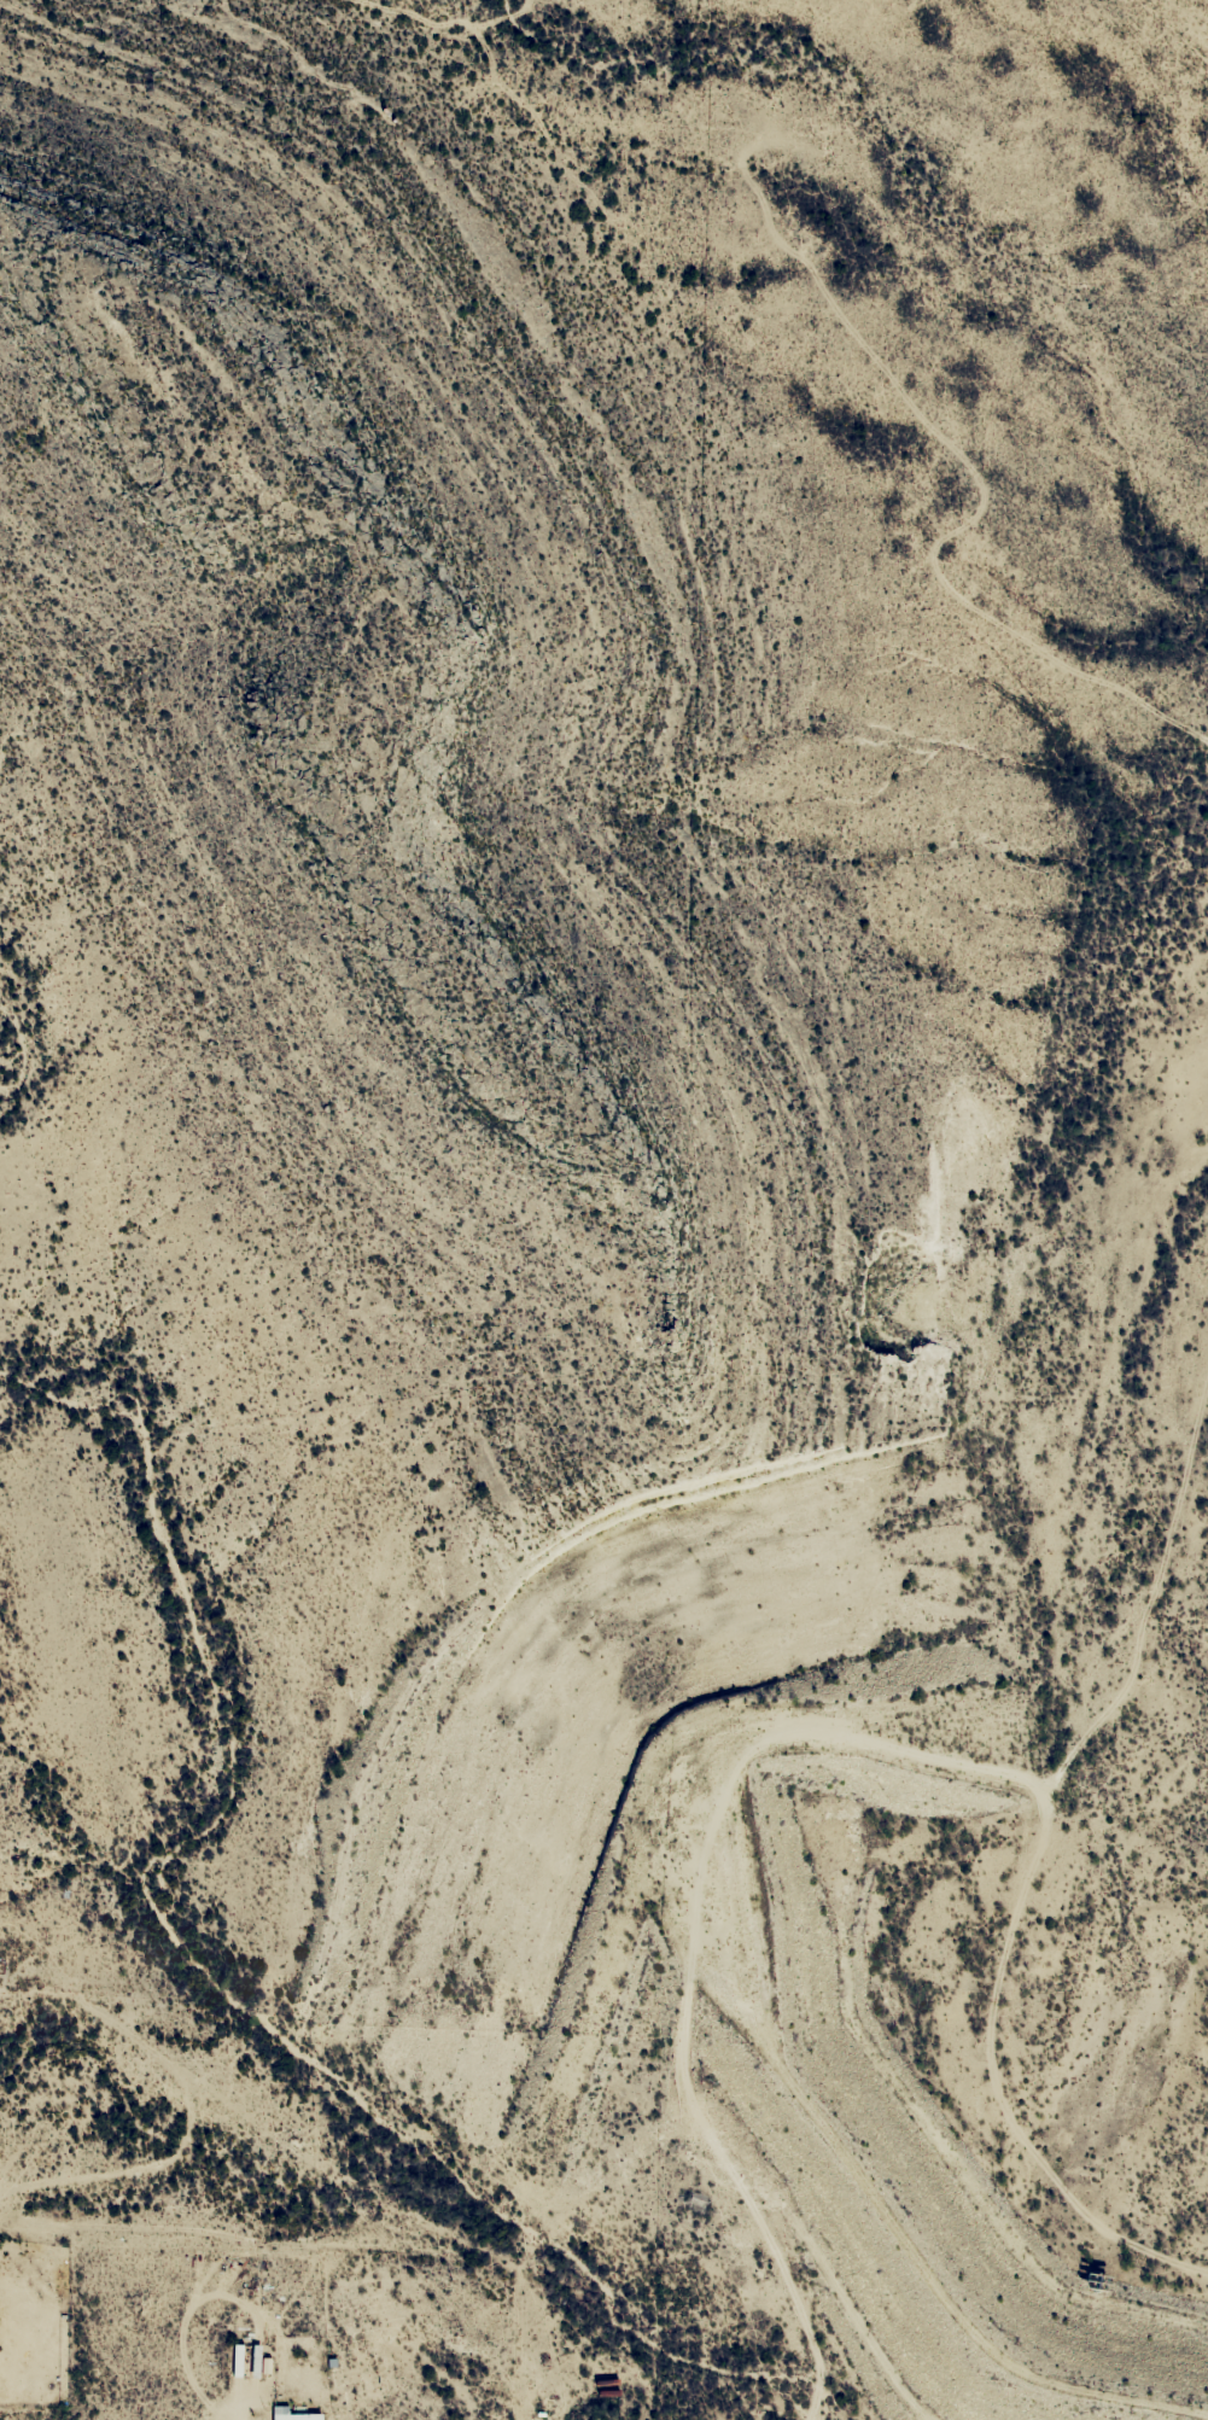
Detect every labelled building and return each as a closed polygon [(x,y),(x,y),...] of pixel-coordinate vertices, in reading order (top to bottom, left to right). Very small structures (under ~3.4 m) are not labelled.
[(319,2412),(270,2412),(270,2419),(319,2419),(319,2412)]
